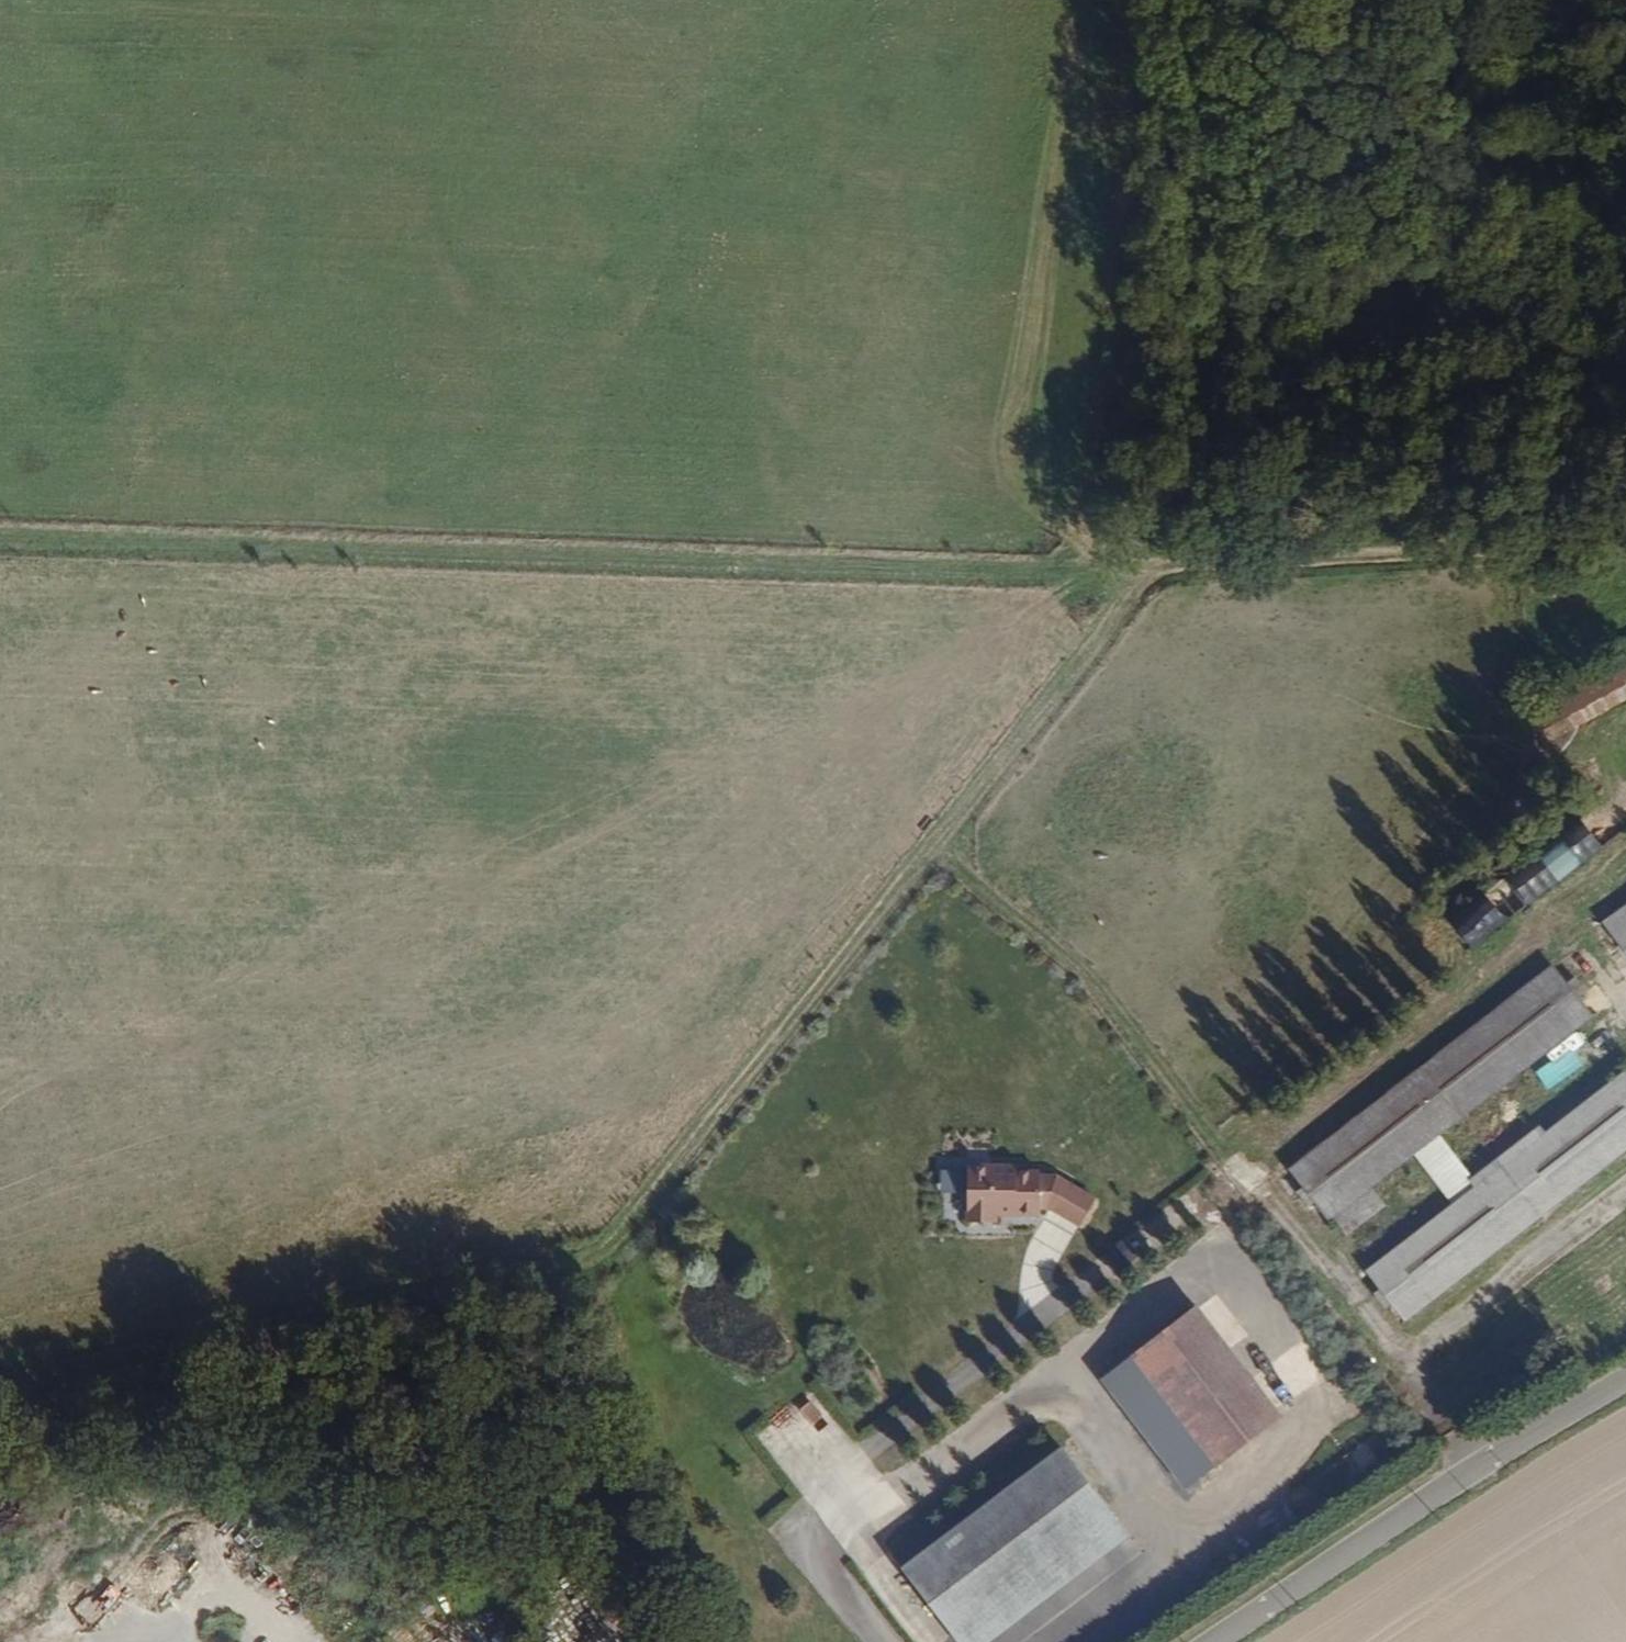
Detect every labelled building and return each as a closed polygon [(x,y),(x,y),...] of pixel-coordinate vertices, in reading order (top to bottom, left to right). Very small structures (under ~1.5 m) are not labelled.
[(1576,679),(1601,723),(1625,709),(1625,650),(1576,679)] [(1567,835),(1460,918),(1479,942),(1586,860),(1567,835)] [(1616,910),(1625,922),(1625,903),(1616,910)] [(1559,972),(1295,1172),(1307,1188),(1300,1194),(1311,1208),(1318,1202),(1330,1219),(1333,1216),(1369,1188),(1421,1149),(1461,1200),(1370,1271),(1384,1288),(1377,1294),(1387,1308),(1394,1303),(1405,1318),(1625,1146),(1625,1073),(1546,1137),(1540,1130),(1479,1179),(1441,1132),(1594,1020),(1582,1005),(1591,999),(1582,987),(1575,994),(1559,972)] [(1054,1210),(1069,1182),(1060,1178),(1044,1177),(1044,1173),(1020,1173),(1020,1168),(972,1167),(971,1223),(1000,1223),(1000,1216),(1000,1211),(1019,1212),(1019,1216),(1043,1216),(1044,1209),(1051,1209),(1053,1211),(1054,1210)] [(1084,1226),(1099,1199),(1069,1182),(1054,1210),(1084,1226)] [(1381,1202),(1369,1188),(1333,1216),(1344,1230),(1381,1202)] [(1222,1470),(1288,1419),(1203,1308),(1137,1359),(1222,1470)] [(1068,1452),(910,1572),(963,1641),(997,1641),(1134,1537),(1068,1452)]
